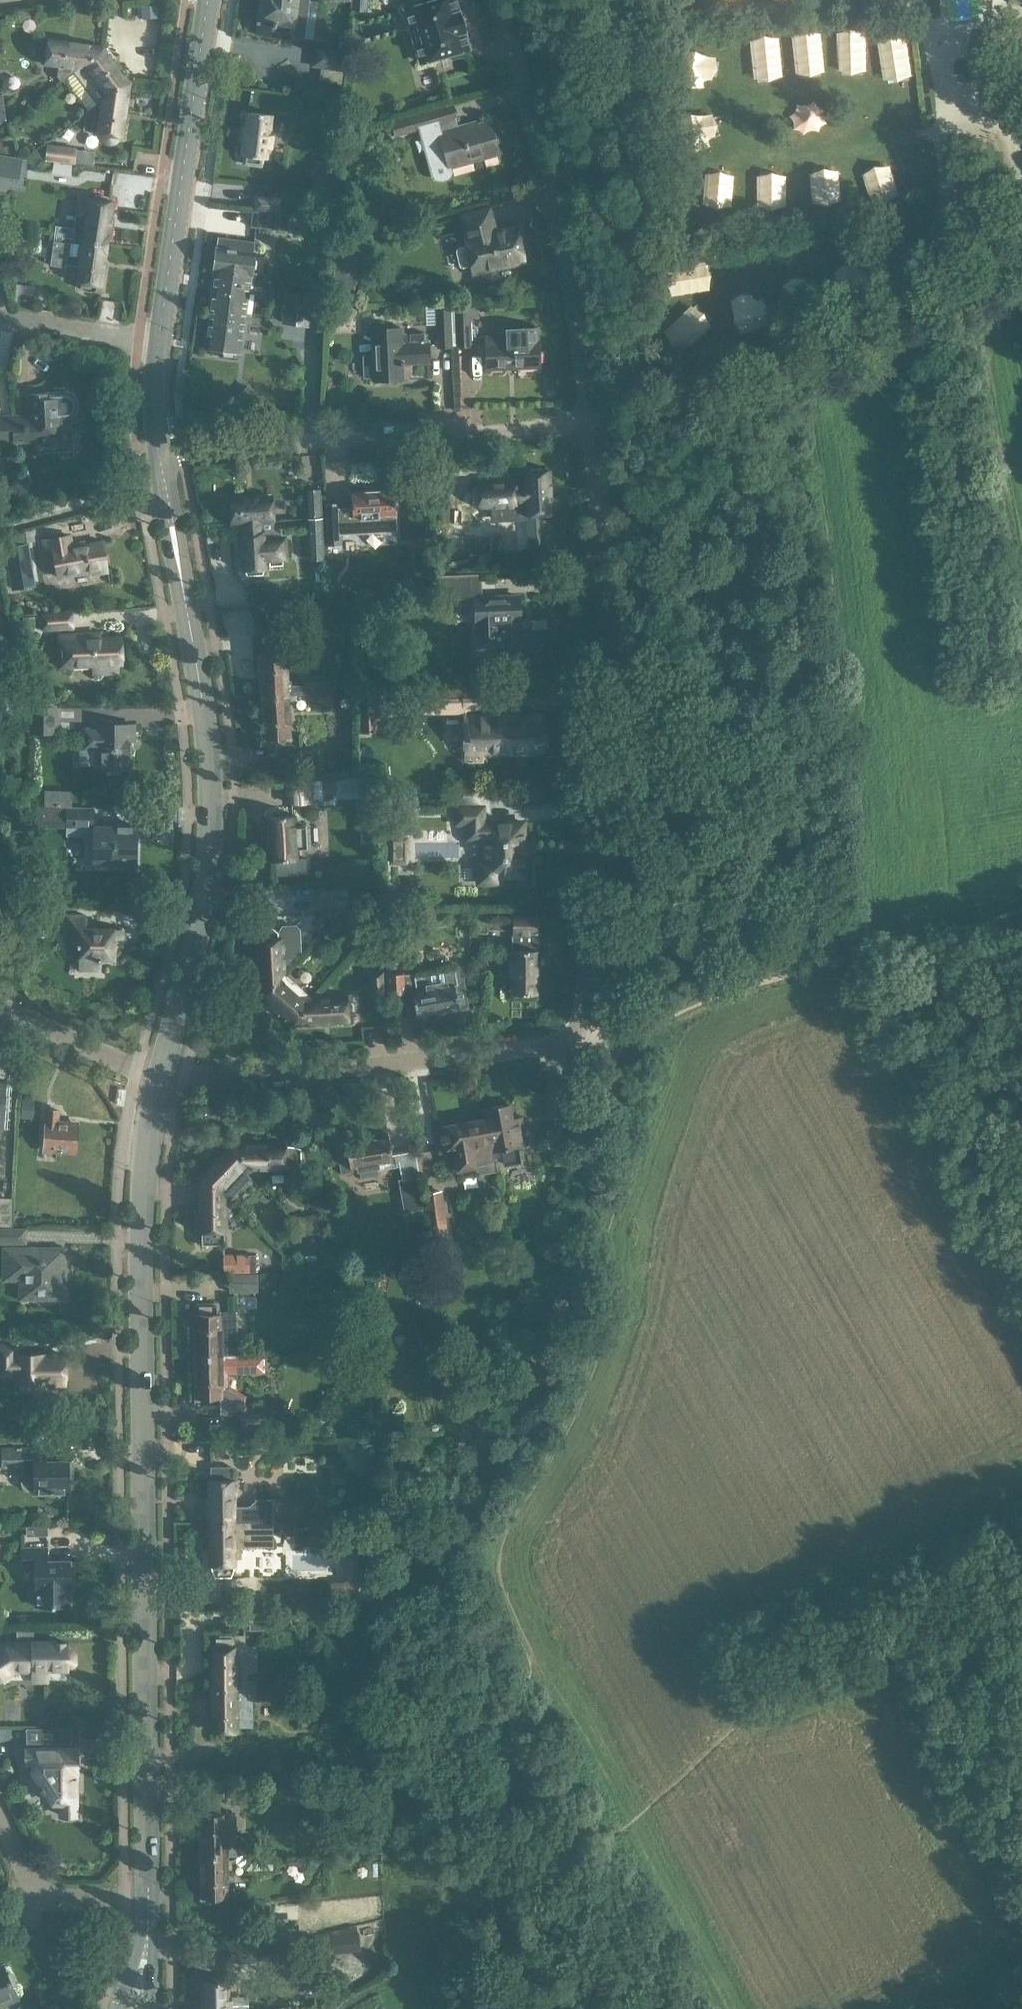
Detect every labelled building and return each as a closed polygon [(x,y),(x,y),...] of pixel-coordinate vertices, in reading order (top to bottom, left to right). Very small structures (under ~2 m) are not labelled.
[(256,33),(291,38),(291,36),(303,38),(309,0),(260,0),(256,33)] [(352,10),(366,11),(367,0),(353,0),(352,10)] [(458,11),(458,12),(454,0),(433,0),(404,8),(420,62),(468,48),(463,31),(458,11)] [(60,81),(74,71),(73,70),(96,53),(95,53),(90,45),(48,39),(47,42),(41,41),(36,46),(35,53),(39,59),(45,60),(44,63),(58,65),(56,75),(60,81)] [(73,70),(74,71),(98,102),(98,103),(121,86),(121,87),(128,81),(102,47),(95,53),(96,53),(73,70)] [(98,103),(98,102),(86,111),(84,129),(97,131),(97,133),(101,133),(101,138),(104,142),(108,143),(112,143),(116,140),(118,136),(121,136),(127,94),(121,87),(121,86),(98,103)] [(434,110),(391,122),(395,136),(396,135),(395,134),(410,130),(411,131),(420,129),(420,128),(437,123),(434,110)] [(269,131),(271,115),(247,112),(241,154),(245,154),(244,163),(261,165),(262,157),(265,157),(266,149),(270,149),(272,131),(269,131)] [(437,123),(420,128),(420,129),(431,168),(447,163),(448,167),(498,153),(489,120),(469,126),(469,123),(456,127),(454,118),(453,118),(437,123)] [(47,145),(46,159),(73,163),(75,149),(47,145)] [(0,153),(0,179),(24,183),(28,158),(0,153)] [(57,228),(56,236),(106,243),(112,201),(110,201),(106,196),(95,194),(90,198),(78,196),(75,215),(73,230),(57,228)] [(280,213),(281,198),(256,196),(254,211),(280,213)] [(462,267),(471,265),(473,272),(524,261),(516,226),(494,231),(489,208),(462,214),(467,237),(465,237),(467,245),(457,247),(455,250),(459,265),(462,267)] [(251,226),(278,229),(280,213),(254,211),(252,211),(251,226)] [(64,263),(78,265),(76,281),(81,282),(80,287),(84,290),(91,291),(95,289),(96,284),(100,285),(106,243),(56,236),(54,236),(50,264),(64,266),(64,263)] [(265,273),(250,271),(254,242),(218,237),(216,247),(213,270),(214,270),(213,279),(263,286),(265,273)] [(263,286),(213,279),(209,308),(245,312),(247,292),(267,294),(268,287),(263,286)] [(437,347),(451,346),(449,301),(435,302),(437,347)] [(469,305),(455,306),(456,346),(470,345),(469,319),(478,318),(478,307),(469,308),(469,305)] [(240,352),(245,312),(209,308),(204,347),(223,349),(222,357),(237,359),(238,351),(240,352)] [(403,363),(429,361),(428,343),(424,343),(424,332),(402,333),(401,327),(372,328),(373,355),(363,356),(364,377),(374,376),(374,380),(401,379),(401,365),(403,365),(403,363)] [(485,336),(486,368),(539,366),(537,327),(506,329),(507,341),(498,341),(497,336),(485,336)] [(15,441),(43,439),(43,441),(47,440),(47,438),(60,438),(59,414),(65,414),(67,413),(69,413),(69,412),(71,411),(72,410),(73,408),(73,407),(74,405),(74,403),(74,402),(73,400),(73,399),(72,398),(71,397),(69,395),(67,395),(65,394),(64,394),(48,395),(48,397),(45,398),(45,392),(28,393),(29,420),(25,420),(25,414),(13,415),(15,441)] [(15,441),(13,415),(0,416),(0,442),(15,441)] [(524,471),(524,486),(526,510),(526,514),(550,512),(550,509),(554,509),(553,497),(549,497),(548,470),(543,470),(541,468),(530,468),(528,471),(524,471)] [(524,486),(514,486),(514,482),(484,484),(471,488),(472,503),(485,506),(490,505),(492,512),(505,511),(506,504),(514,504),(517,510),(526,510),(524,486)] [(304,489),(305,516),(323,515),(321,488),(304,489)] [(394,512),(393,489),(350,492),(352,516),(360,515),(360,518),(378,517),(379,530),(415,528),(414,511),(394,512)] [(230,522),(245,522),(273,521),(271,496),(229,498),(230,522)] [(340,543),(338,503),(324,504),(326,544),(340,543)] [(305,518),(307,560),(325,559),(323,517),(305,518)] [(273,530),(273,521),(245,522),(245,532),(241,532),(243,562),(246,574),(262,574),(265,561),(265,560),(286,559),(284,537),(279,537),(279,530),(273,530)] [(71,546),(69,534),(43,539),(45,550),(52,549),(52,551),(57,576),(107,567),(102,541),(71,546)] [(27,543),(6,546),(9,574),(33,570),(29,542),(27,543)] [(451,570),(451,546),(437,547),(438,570),(451,570)] [(555,565),(554,552),(529,553),(529,566),(555,565)] [(341,578),(340,557),(328,558),(329,578),(341,578)] [(470,574),(439,575),(440,600),(471,598),(470,574)] [(519,619),(518,595),(475,597),(476,621),(484,621),(486,657),(534,655),(533,631),(515,632),(514,620),(519,619)] [(310,625),(340,624),(339,605),(309,606),(310,625)] [(72,628),(71,613),(41,615),(42,630),(72,628)] [(58,637),(57,637),(58,668),(92,666),(92,675),(119,674),(119,665),(123,665),(121,634),(101,636),(100,630),(58,632),(58,637)] [(291,680),(285,680),(284,654),(260,655),(262,697),(285,696),(285,695),(326,693),(325,680),(303,682),(304,684),(291,685),(291,680)] [(12,679),(0,681),(0,723),(20,720),(12,679)] [(543,708),(497,710),(496,685),(445,687),(446,708),(480,706),(482,753),(495,753),(500,753),(500,749),(545,747),(543,708)] [(348,692),(340,692),(340,700),(349,699),(348,692)] [(315,694),(316,706),(333,705),(332,693),(315,694)] [(285,696),(262,697),(264,739),(287,738),(285,696)] [(58,734),(58,705),(28,705),(29,734),(58,734)] [(99,731),(82,731),(82,748),(99,748),(98,768),(129,769),(129,742),(135,742),(135,727),(99,727),(99,731)] [(284,779),(286,803),(314,802),(314,800),(323,799),(323,800),(327,799),(331,798),(334,796),(336,793),(337,789),(335,785),(333,781),(329,779),(326,779),(322,779),(313,779),(313,778),(284,779)] [(94,807),(72,807),(29,805),(30,827),(40,827),(92,828),(92,824),(94,824),(94,807)] [(525,854),(523,854),(523,845),(524,845),(524,844),(524,822),(484,822),(484,806),(455,806),(455,824),(467,824),(467,838),(484,838),(484,861),(478,861),(478,870),(478,883),(491,882),(491,883),(500,883),(500,877),(524,877),(524,855),(525,855),(525,854)] [(293,828),(293,817),(269,818),(270,857),(294,857),(294,846),(304,846),(304,827),(293,828)] [(92,824),(92,828),(92,864),(137,864),(137,824),(94,824),(92,824)] [(320,908),(348,907),(347,885),(318,887),(320,908)] [(403,912),(402,894),(383,894),(385,913),(403,912)] [(348,916),(361,929),(379,910),(374,905),(368,908),(365,910),(359,904),(348,916)] [(505,959),(500,964),(500,971),(505,976),(508,976),(508,978),(511,978),(511,993),(534,993),(535,950),(534,950),(534,944),(534,932),(535,932),(536,915),(512,914),(512,932),(514,932),(513,949),(511,949),(511,958),(508,958),(508,959),(505,959)] [(474,915),(474,933),(487,933),(488,915),(474,915)] [(83,917),(64,917),(63,935),(71,935),(71,946),(78,946),(78,963),(99,963),(99,959),(113,959),(113,948),(120,948),(120,931),(83,931),(83,917)] [(259,984),(267,990),(281,974),(281,942),(277,942),(276,936),(272,932),(266,932),(262,936),(262,943),(258,943),(258,947),(256,948),(256,954),(258,955),(259,984)] [(386,973),(387,996),(404,994),(404,996),(412,995),(415,1012),(413,1012),(414,1018),(461,1010),(461,1009),(468,1007),(464,981),(465,974),(459,964),(452,965),(452,968),(413,975),(413,972),(404,974),(404,973),(386,973)] [(281,974),(267,990),(261,997),(293,1026),(299,1019),(314,1001),(312,998),(283,971),(282,973),(281,974)] [(384,995),(383,972),(367,972),(368,995),(384,995)] [(346,999),(314,1001),(299,1019),(305,1025),(348,1022),(346,999)] [(493,1159),(495,1159),(502,1158),(504,1166),(521,1163),(518,1146),(527,1144),(522,1115),(513,1118),(510,1102),(483,1107),(485,1117),(493,1159)] [(42,1151),(76,1154),(78,1122),(59,1120),(59,1110),(45,1109),(42,1151)] [(443,1125),(434,1127),(438,1150),(452,1148),(457,1171),(476,1167),(477,1175),(497,1171),(495,1159),(493,1159),(485,1117),(443,1125)] [(560,1128),(546,1130),(549,1154),(563,1153),(560,1128)] [(378,1174),(377,1170),(399,1166),(402,1181),(400,1182),(405,1210),(420,1207),(416,1179),(420,1178),(415,1153),(416,1153),(415,1150),(391,1154),(390,1145),(387,1146),(385,1134),(335,1143),(341,1174),(352,1172),(352,1169),(359,1168),(360,1177),(378,1174)] [(252,1168),(238,1153),(232,1147),(201,1178),(207,1184),(217,1195),(220,1192),(228,1201),(251,1177),(246,1173),(252,1168)] [(238,1153),(252,1168),(253,1170),(286,1170),(286,1167),(300,1164),(300,1149),(285,1147),(245,1147),(238,1153)] [(217,1195),(207,1184),(200,1190),(199,1231),(200,1231),(200,1245),(222,1246),(222,1217),(238,1217),(238,1211),(228,1201),(220,1192),(217,1195)] [(450,1253),(442,1190),(421,1193),(429,1256),(450,1253)] [(11,1226),(12,1198),(0,1197),(0,1226),(11,1226)] [(321,1204),(322,1224),(338,1223),(336,1203),(321,1204)] [(297,1216),(299,1232),(321,1229),(318,1213),(297,1216)] [(0,1228),(0,1245),(25,1245),(26,1228),(0,1228)] [(323,1244),(321,1229),(299,1232),(297,1232),(299,1247),(323,1244)] [(62,1250),(3,1250),(3,1268),(19,1268),(19,1299),(59,1299),(59,1272),(62,1272),(62,1250)] [(298,1253),(283,1253),(283,1263),(298,1263),(298,1253)] [(256,1274),(269,1274),(269,1272),(269,1262),(256,1262),(256,1256),(248,1256),(248,1255),(222,1255),(222,1272),(222,1274),(228,1274),(228,1272),(256,1272),(256,1274)] [(283,1273),(298,1273),(298,1263),(283,1264),(283,1273)] [(256,1293),(256,1274),(256,1272),(228,1272),(228,1274),(228,1293),(256,1293)] [(320,1281),(333,1293),(338,1289),(337,1273),(330,1273),(330,1281),(320,1281)] [(297,1283),(297,1275),(285,1275),(285,1283),(297,1283)] [(564,1284),(551,1287),(553,1296),(567,1293),(564,1284)] [(199,1313),(194,1314),(194,1356),(232,1355),(232,1314),(216,1314),(216,1305),(198,1305),(199,1313)] [(15,1345),(0,1345),(0,1368),(15,1368),(15,1376),(16,1379),(16,1382),(18,1384),(20,1386),(22,1388),(24,1389),(27,1390),(29,1391),(44,1391),(44,1382),(63,1382),(62,1355),(15,1355),(15,1345)] [(232,1358),(232,1355),(194,1356),(195,1398),(228,1398),(228,1373),(252,1373),(252,1357),(232,1358)] [(240,1407),(240,1429),(272,1428),(272,1406),(240,1407)] [(319,1423),(300,1423),(300,1436),(319,1436),(319,1423)] [(231,1441),(231,1451),(256,1451),(255,1440),(231,1441)] [(68,1463),(46,1463),(46,1449),(0,1449),(0,1468),(20,1468),(20,1482),(21,1486),(22,1487),(24,1489),(26,1491),(28,1492),(32,1492),(32,1494),(68,1494),(68,1491),(73,1487),(74,1478),(68,1475),(68,1463)] [(210,1466),(210,1479),(207,1479),(207,1522),(273,1522),(273,1498),(249,1499),(249,1506),(236,1506),(236,1479),(233,1479),(233,1466),(210,1466)] [(273,1522),(207,1522),(208,1566),(210,1565),(211,1569),(214,1577),(230,1576),(233,1570),(234,1565),(237,1565),(237,1559),(241,1559),(241,1546),(273,1546),(273,1522)] [(48,1525),(26,1526),(26,1536),(48,1536),(48,1525)] [(70,1575),(70,1561),(46,1561),(46,1548),(20,1547),(20,1562),(33,1562),(33,1592),(35,1592),(35,1606),(67,1607),(67,1592),(69,1592),(69,1591),(75,1587),(75,1578),(70,1575)] [(367,1563),(342,1564),(343,1598),(368,1598),(367,1563)] [(253,1592),(234,1592),(234,1602),(253,1602),(253,1592)] [(268,1606),(242,1606),(243,1630),(270,1630),(268,1606)] [(215,1637),(215,1646),(209,1646),(209,1689),(257,1689),(257,1680),(247,1680),(244,1634),(219,1635),(219,1637),(215,1637)] [(6,1644),(0,1647),(0,1666),(13,1659),(31,1659),(31,1680),(44,1680),(45,1669),(66,1669),(66,1668),(68,1667),(70,1666),(72,1664),(73,1663),(74,1661),(74,1659),(74,1657),(73,1655),(72,1653),(70,1651),(68,1650),(66,1649),(65,1643),(6,1644)] [(257,1698),(257,1689),(209,1689),(210,1731),(239,1731),(239,1727),(252,1727),(252,1698),(257,1698)] [(79,1727),(80,1739),(99,1739),(99,1727),(79,1727)] [(76,1772),(76,1748),(26,1748),(26,1763),(33,1762),(33,1772),(41,1785),(39,1786),(42,1791),(44,1790),(52,1802),(60,1802),(61,1815),(75,1815),(75,1808),(76,1808),(76,1772)] [(284,1774),(284,1790),(302,1790),(302,1773),(284,1774)] [(227,1855),(226,1812),(199,1813),(199,1855),(227,1855)] [(227,1855),(199,1855),(200,1898),(228,1898),(227,1855)] [(273,1869),(272,1855),(246,1856),(247,1870),(273,1869)] [(274,1937),(297,1937),(298,1917),(274,1917),(274,1937)] [(360,1950),(358,1932),(331,1935),(333,1953),(360,1950)] [(281,1958),(295,1959),(296,1947),(283,1946),(281,1958)] [(16,1991),(3,1963),(0,1964),(0,1998),(16,1991)] [(224,1981),(200,1981),(200,2008),(227,2008),(227,1998),(224,1998),(224,1981)]
